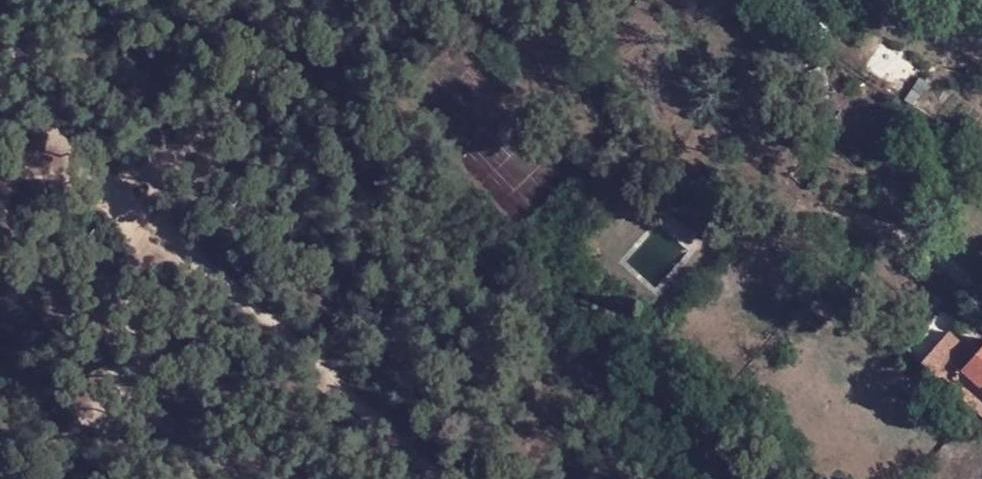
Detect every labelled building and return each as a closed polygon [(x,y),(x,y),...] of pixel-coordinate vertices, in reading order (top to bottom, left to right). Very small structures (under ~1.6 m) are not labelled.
[(894,81),(901,73),(909,62),(905,58),(870,30),(856,50),(894,81)] [(927,317),(920,326),(901,349),(918,362),(941,335),(945,331),(927,317)] [(971,361),(975,356),(945,331),(941,335),(971,361)] [(981,390),(981,348),(975,356),(971,361),(941,335),(918,362),(965,403),(979,387),(981,390)] [(979,387),(965,403),(981,417),(981,390),(979,387)]
